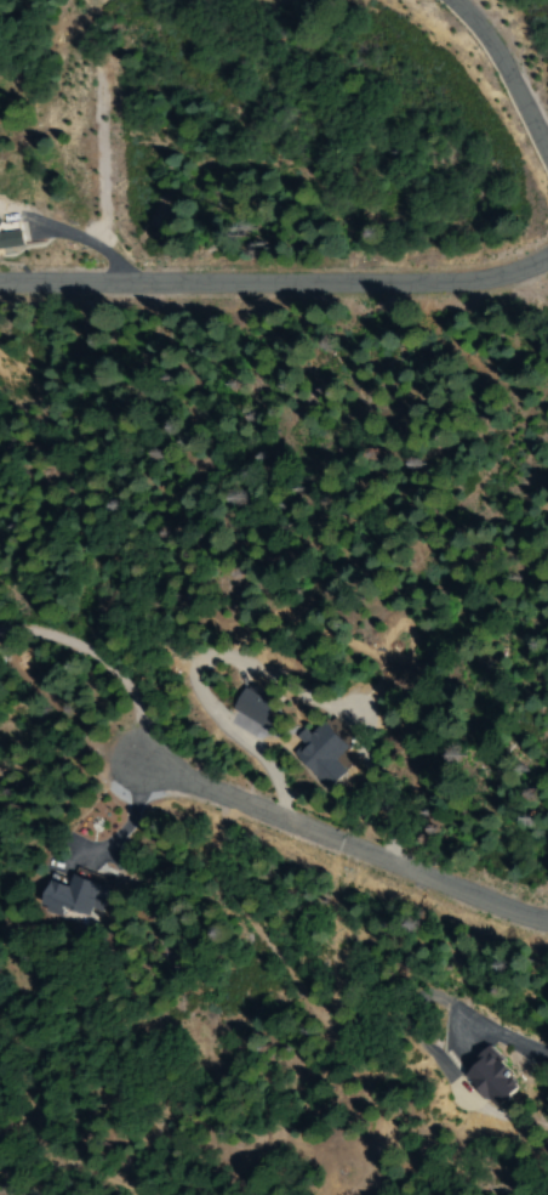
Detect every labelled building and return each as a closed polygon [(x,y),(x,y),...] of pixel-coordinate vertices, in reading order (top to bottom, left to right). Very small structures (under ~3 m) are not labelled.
[(19,242),(0,229),(0,254),(8,259),(19,242)] [(232,711),(262,727),(274,705),(243,689),(232,711)] [(293,754),(327,791),(343,775),(333,765),(341,757),(336,752),(344,745),(321,720),(299,741),(303,745),(293,754)] [(42,877),(61,884),(67,872),(99,884),(85,927),(32,906),(42,877)] [(463,1071),(491,1048),(520,1087),(493,1105),(463,1071)]
